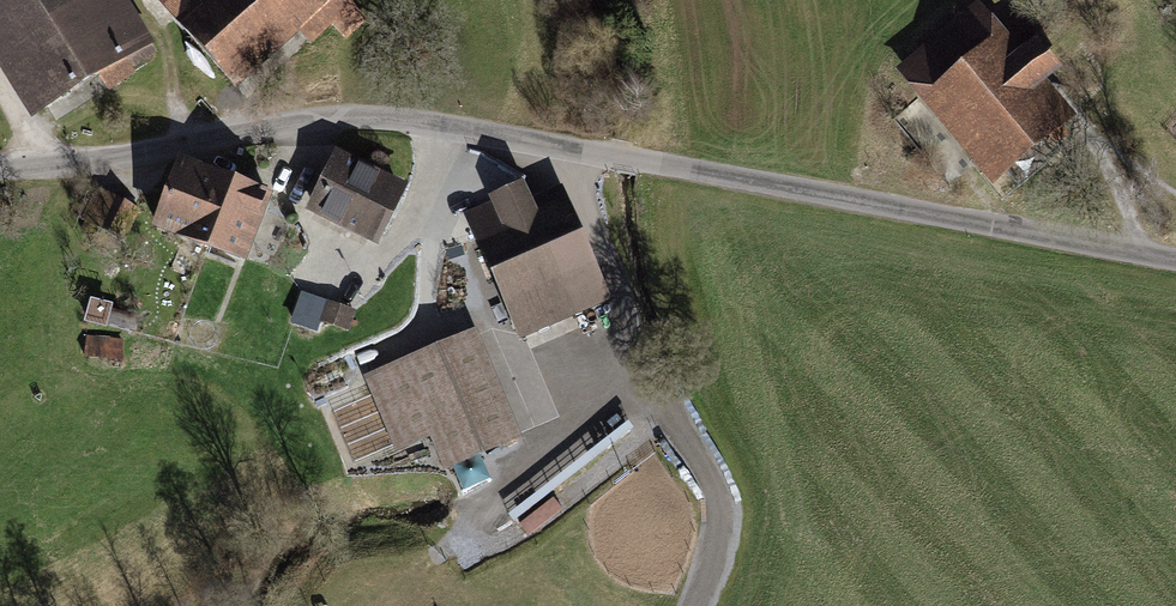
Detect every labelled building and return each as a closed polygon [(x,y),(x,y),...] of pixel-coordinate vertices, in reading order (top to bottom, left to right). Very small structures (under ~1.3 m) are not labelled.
[(31,120),(155,42),(129,0),(0,0),(0,71),(31,120)] [(348,0),(186,0),(170,14),(237,89),(303,31),(325,57),(366,20),(348,0)] [(981,0),(980,0),(896,69),(993,186),(1078,116),(1049,80),(1063,69),(1037,37),(1022,50),(981,0)] [(408,183),(336,149),(307,211),(379,245),(408,183)] [(199,244),(226,174),(181,157),(153,226),(199,244)] [(244,262),(271,192),(226,174),(199,244),(244,262)] [(612,299),(561,186),(533,199),(526,183),(461,212),(520,341),(612,299)] [(149,214),(99,188),(76,232),(125,258),(149,214)] [(353,311),(302,293),(291,325),(317,335),(322,322),(346,331),(353,311)] [(522,437),(476,328),(364,376),(396,452),(429,438),(443,470),(522,437)] [(123,339),(86,336),(84,358),(121,361),(123,339)]
